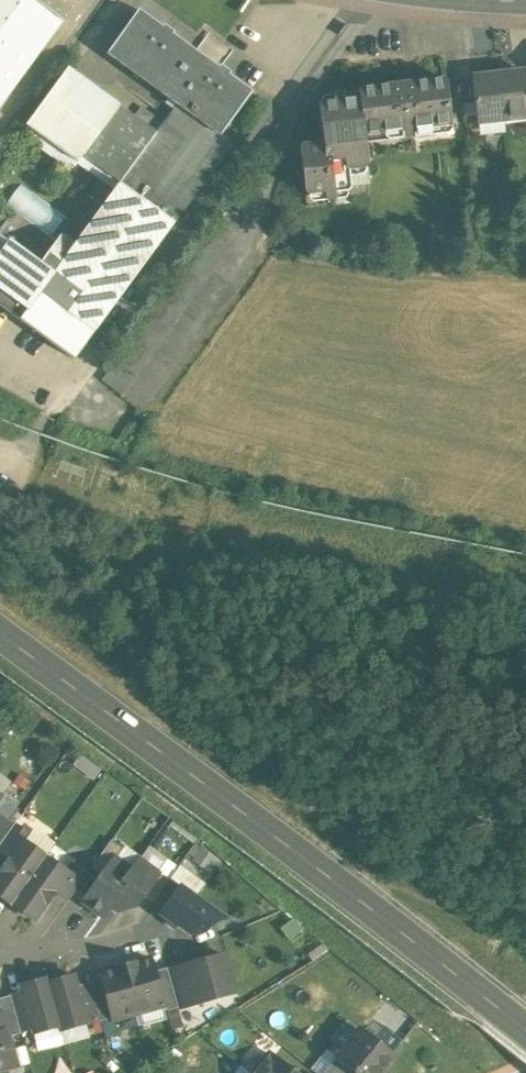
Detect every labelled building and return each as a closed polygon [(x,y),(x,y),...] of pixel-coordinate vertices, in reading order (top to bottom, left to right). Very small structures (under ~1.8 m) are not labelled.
[(64,21),(35,0),(0,0),(0,109),(64,21)] [(253,93),(139,11),(108,54),(177,104),(221,137),(253,93)] [(119,107),(68,69),(24,130),(30,135),(26,140),(65,169),(69,163),(75,168),(78,164),(83,156),(84,157),(118,108),(119,107)] [(498,76),(503,120),(525,117),(525,85),(525,74),(525,73),(498,76)] [(498,76),(472,79),(477,123),(503,120),(498,76)] [(442,79),(361,88),(358,92),(359,98),(345,99),(344,95),(334,96),(334,100),(322,102),(318,107),(322,142),(304,144),(300,149),(304,192),(309,195),(325,193),(326,202),(337,200),(336,195),(347,194),(350,190),(348,171),(364,170),(368,164),(365,137),(402,133),(403,141),(415,140),(414,132),(452,128),(447,83),(442,79)] [(133,118),(118,108),(84,157),(120,183),(174,223),(231,144),(221,137),(177,104),(155,135),(154,133),(133,118)] [(161,123),(141,107),(133,118),(154,133),(161,123)] [(84,157),(83,156),(78,164),(114,191),(120,183),(84,157)] [(11,203),(29,211),(39,192),(21,183),(11,203)] [(52,276),(40,293),(94,332),(174,223),(120,183),(114,191),(52,276)] [(230,247),(210,232),(101,381),(121,396),(230,247)] [(9,244),(0,238),(0,256),(9,244)] [(0,256),(0,304),(21,319),(40,293),(52,276),(9,244),(0,256)] [(94,332),(40,293),(21,319),(75,358),(94,332)] [(14,824),(15,823),(0,813),(0,844),(14,824)] [(9,859),(10,859),(23,841),(24,842),(29,835),(14,824),(0,844),(0,852),(9,859)] [(111,840),(91,868),(102,875),(114,859),(115,859),(122,849),(111,840)] [(0,872),(0,895),(12,904),(45,857),(24,842),(23,841),(10,859),(9,859),(0,872)] [(45,857),(12,904),(34,920),(55,891),(54,891),(67,873),(66,872),(45,857)] [(102,875),(84,902),(102,915),(110,904),(109,904),(132,871),(131,871),(115,859),(114,859),(102,875)] [(157,874),(139,860),(131,871),(132,871),(109,904),(110,904),(118,910),(135,905),(142,895),(157,874)] [(86,875),(71,865),(66,872),(67,873),(54,891),(55,891),(68,901),(86,875)] [(186,868),(178,879),(198,892),(205,882),(186,868)] [(168,881),(157,874),(142,895),(153,903),(168,881)] [(153,903),(151,905),(162,912),(180,887),(170,879),(168,881),(153,903)] [(225,919),(180,887),(162,912),(161,914),(177,926),(179,924),(191,933),(225,919)] [(223,955),(185,965),(186,967),(194,996),(196,1003),(234,993),(223,955)] [(150,958),(139,962),(139,961),(125,965),(138,1012),(162,1005),(164,1005),(154,971),(150,958)] [(125,965),(111,969),(99,973),(101,979),(112,1017),(113,1019),(138,1012),(125,965)] [(186,967),(168,972),(176,1001),(194,996),(186,967)] [(166,968),(154,971),(164,1005),(162,1005),(164,1011),(177,1007),(176,1001),(168,972),(166,968)] [(48,983),(60,1026),(59,1026),(60,1030),(85,1023),(86,1023),(76,987),(73,976),(48,983)] [(47,979),(21,986),(22,990),(33,1028),(34,1033),(59,1026),(60,1026),(48,983),(47,979)] [(101,979),(89,983),(99,1021),(112,1017),(101,979)] [(89,983),(76,987),(86,1023),(85,1023),(86,1025),(99,1021),(89,983)] [(22,990),(10,994),(10,995),(20,1032),(33,1028),(22,990)] [(0,998),(0,1013),(0,1014),(2,1014),(8,1037),(21,1034),(20,1032),(10,995),(0,998)] [(0,1014),(0,1071),(10,1069),(5,1048),(11,1047),(8,1037),(2,1014),(0,1014)] [(337,1056),(357,1072),(383,1072),(395,1058),(381,1047),(384,1044),(383,1043),(377,1037),(375,1038),(373,1040),(359,1029),(337,1056)] [(269,1053),(253,1072),(294,1072),(269,1053)] [(324,1072),(357,1072),(337,1056),(324,1072)]
